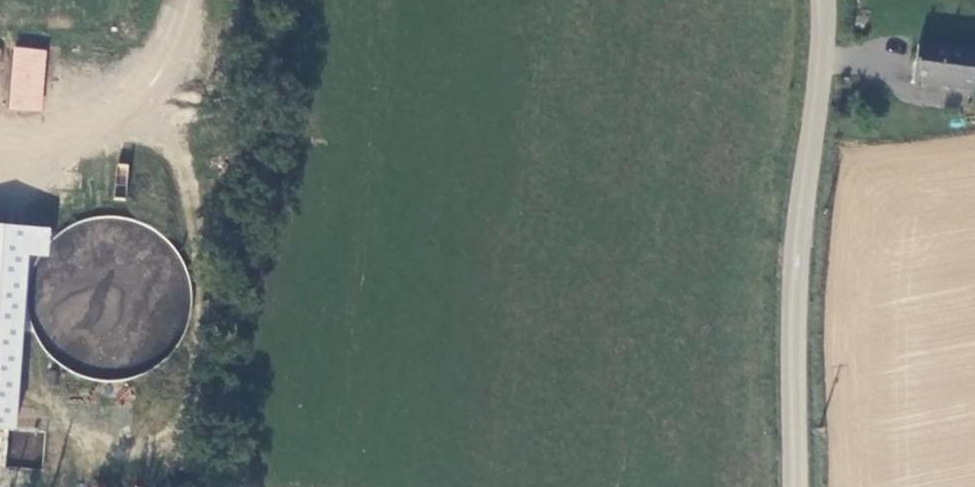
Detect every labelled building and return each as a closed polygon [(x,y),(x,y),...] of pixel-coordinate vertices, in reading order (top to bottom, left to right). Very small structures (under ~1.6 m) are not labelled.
[(12,46),(7,109),(41,112),(46,48),(12,46)] [(114,216),(56,227),(40,279),(50,327),(50,324),(56,351),(76,357),(79,374),(125,388),(150,383),(178,378),(182,361),(181,352),(197,348),(193,329),(196,321),(179,236),(114,216)] [(40,461),(42,433),(31,432),(33,412),(14,410),(10,458),(40,461)]
